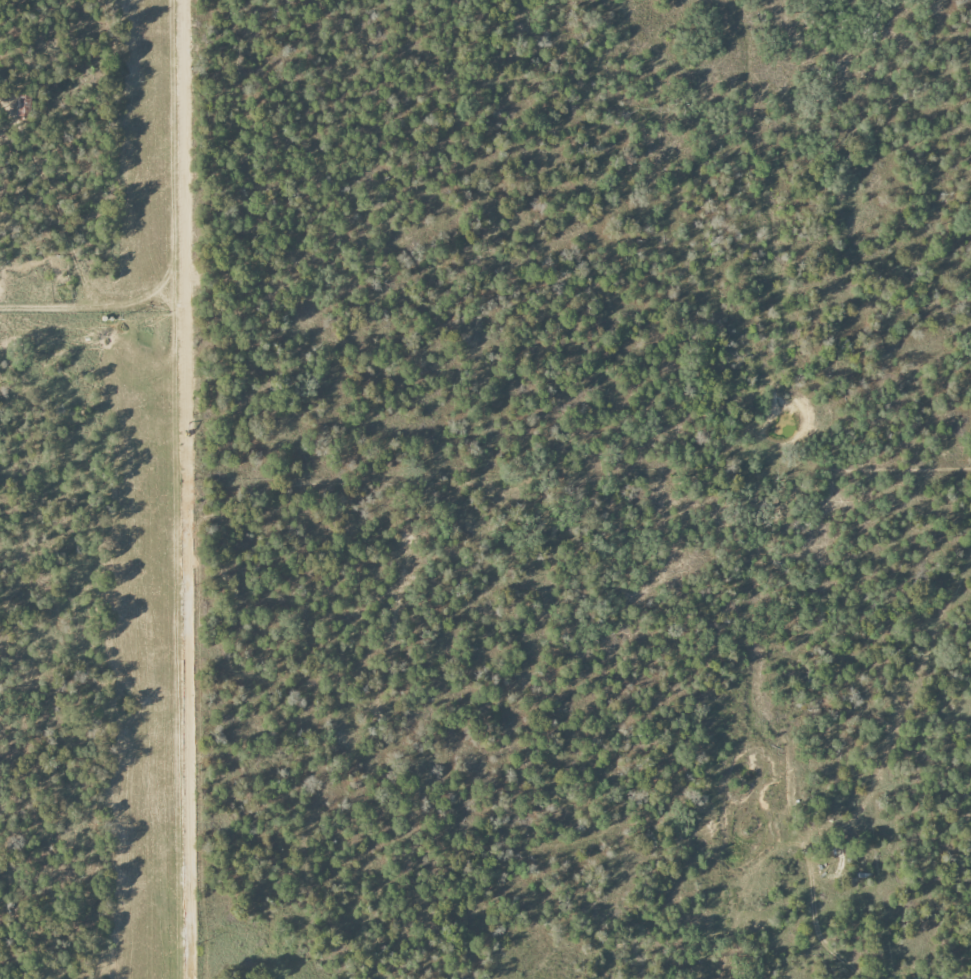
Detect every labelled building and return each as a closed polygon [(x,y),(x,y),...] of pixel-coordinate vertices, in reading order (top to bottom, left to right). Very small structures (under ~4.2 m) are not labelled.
[(29,96),(17,96),(17,118),(29,119),(29,96)]
